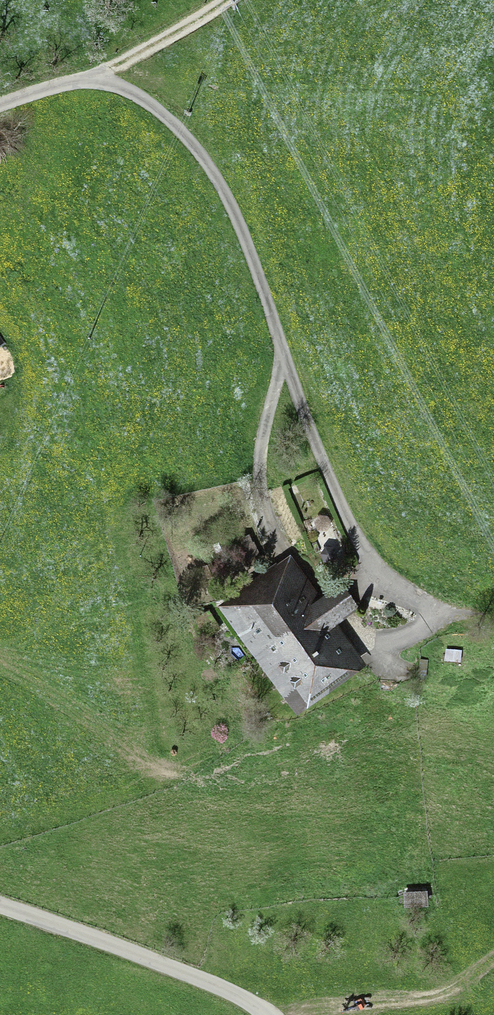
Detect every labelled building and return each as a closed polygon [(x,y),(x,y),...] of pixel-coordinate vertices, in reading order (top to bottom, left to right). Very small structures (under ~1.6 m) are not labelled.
[(262,561),(250,532),(237,537),(249,567),(262,561)] [(289,551),(218,600),(296,713),(368,664),(338,621),(359,607),(342,582),(321,597),(289,551)] [(424,901),(423,890),(403,891),(404,902),(424,901)]
